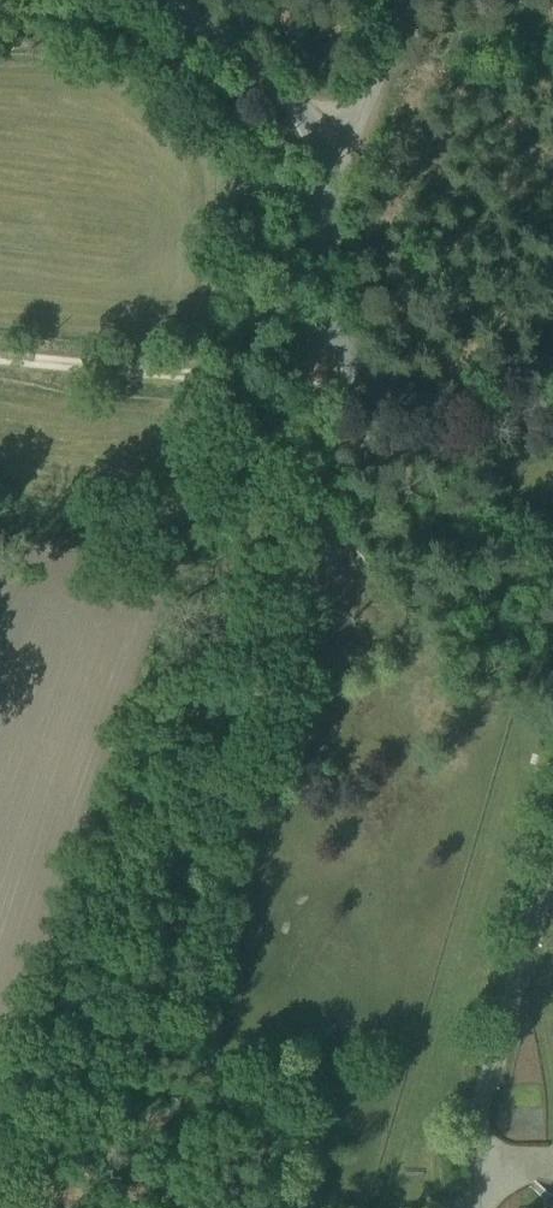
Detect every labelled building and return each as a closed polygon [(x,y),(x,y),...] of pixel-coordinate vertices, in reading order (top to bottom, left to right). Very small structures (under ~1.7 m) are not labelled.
[(543,1195),(543,1207),(552,1207),(552,1195),(543,1195)]
